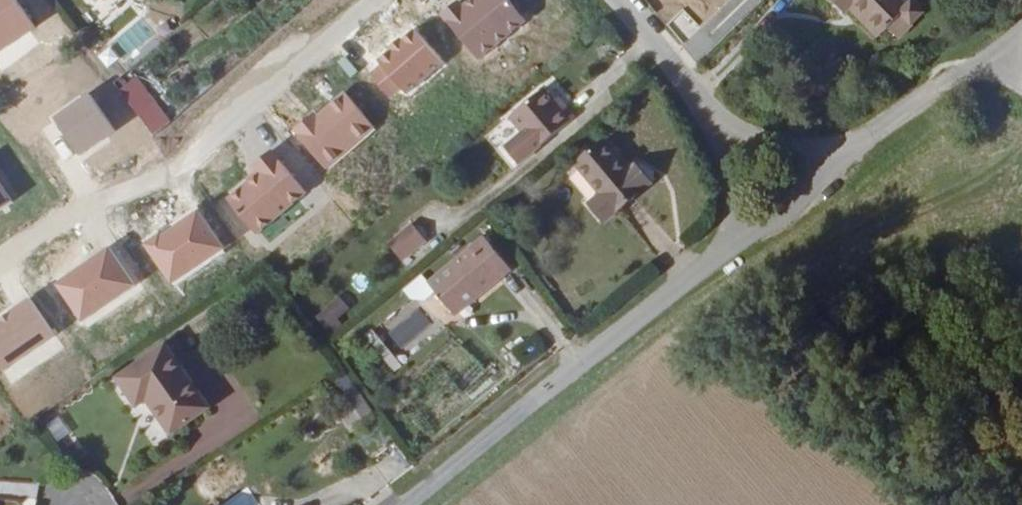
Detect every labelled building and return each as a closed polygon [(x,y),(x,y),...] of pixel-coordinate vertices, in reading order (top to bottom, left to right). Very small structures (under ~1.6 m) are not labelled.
[(825,51),(840,69),(848,62),(859,75),(888,53),(877,38),(884,33),(875,23),(878,20),(872,12),(867,16),(869,20),(861,26),(840,0),(823,0),(795,23),(809,39),(812,37),(819,31),(831,46),(825,51)] [(683,9),(668,22),(684,41),(699,28),(683,9)] [(812,37),(825,51),(831,46),(819,31),(812,37)] [(169,36),(157,46),(164,55),(177,44),(169,36)] [(137,77),(126,86),(156,123),(168,114),(137,77)] [(539,85),(502,112),(529,145),(568,114),(558,100),(553,102),(539,85)] [(600,138),(572,161),(596,191),(588,198),(603,215),(644,181),(630,164),(625,168),(600,138)] [(384,228),(400,247),(428,222),(412,203),(384,228)] [(471,284),(476,290),(506,263),(478,232),(423,280),(446,306),(471,284)] [(451,312),(476,290),(471,284),(446,306),(451,312)] [(326,332),(351,312),(338,296),(314,316),(326,332)] [(363,337),(393,371),(401,364),(371,330),(363,337)] [(204,407),(162,343),(112,376),(132,405),(142,398),(165,433),(204,407)] [(351,380),(331,394),(342,409),(346,405),(352,414),(368,403),(351,380)] [(55,444),(69,435),(58,417),(44,426),(55,444)]
